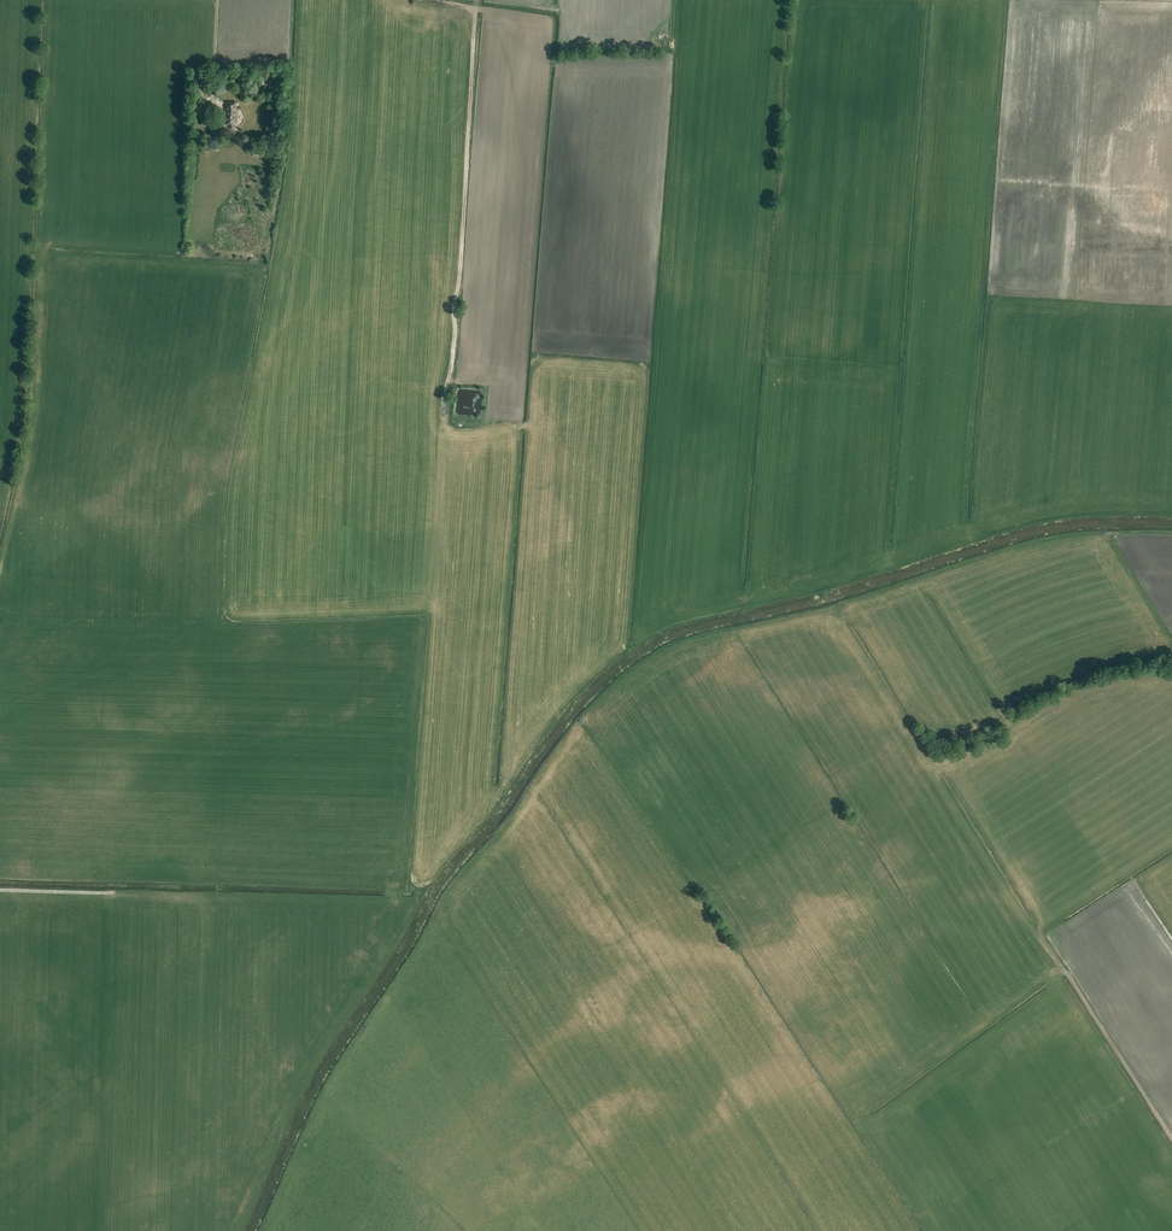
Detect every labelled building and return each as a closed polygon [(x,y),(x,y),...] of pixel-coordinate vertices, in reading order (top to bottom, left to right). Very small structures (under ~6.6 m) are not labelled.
[(195,76),(195,85),(203,85),(203,76),(195,76)] [(237,124),(238,113),(238,109),(236,109),(236,102),(227,102),(227,109),(225,109),(225,115),(221,115),(220,117),(220,121),(221,122),(224,122),(224,124),(230,124),(230,128),(231,129),(234,129),(235,128),(235,124),(237,124)] [(201,126),(213,126),(213,116),(202,116),(201,118),(201,126)] [(210,140),(210,147),(211,147),(211,149),(219,149),(219,140),(210,140)]
